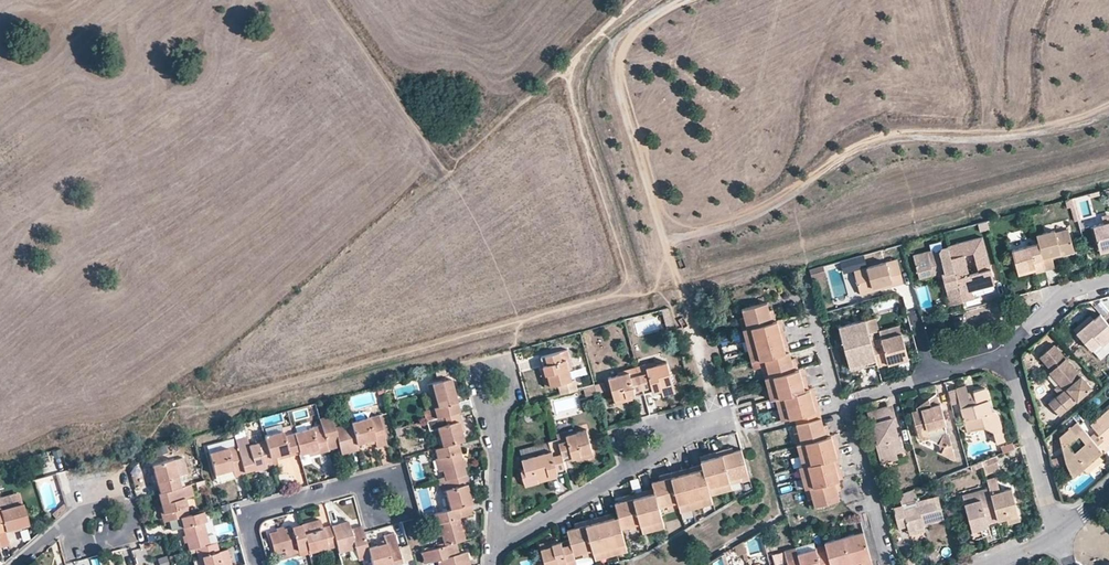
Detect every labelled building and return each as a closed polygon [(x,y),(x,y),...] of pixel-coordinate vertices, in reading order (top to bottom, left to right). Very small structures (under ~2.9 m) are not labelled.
[(1104,223),(1092,226),(1099,248),(1108,245),(1108,222),(1104,223)] [(1035,235),(1037,243),(1044,269),(1054,266),(1051,258),(1050,254),(1059,252),(1060,255),(1073,251),(1067,229),(1054,233),(1053,230),(1035,235)] [(945,246),(956,285),(957,291),(960,301),(971,298),(969,290),(993,283),(980,236),(945,246)] [(1010,251),(1021,248),(1019,241),(1008,244),(1010,251)] [(1037,243),(1021,248),(1010,251),(1016,271),(1034,266),(1035,270),(1035,271),(1044,269),(1037,243)] [(956,285),(945,246),(938,248),(936,252),(933,252),(931,250),(911,256),(916,274),(929,270),(939,274),(939,279),(942,288),(944,295),(941,295),(944,307),(961,303),(960,301),(957,291),(956,285)] [(871,289),(900,281),(894,261),(851,274),(853,278),(857,295),(858,297),(871,293),(871,289)] [(1034,266),(1016,271),(1017,275),(1035,270),(1034,266)] [(812,278),(825,275),(823,267),(810,270),(812,278)] [(931,276),(939,279),(939,274),(929,270),(916,274),(918,280),(931,276)] [(871,293),(901,285),(900,281),(871,289),(871,293)] [(771,321),(768,310),(766,302),(741,309),(743,317),(746,328),(750,327),(771,321)] [(673,327),(668,307),(659,310),(664,329),(673,327)] [(1075,334),(1092,319),(1089,315),(1072,330),(1075,334)] [(1100,315),(1093,320),(1092,319),(1075,334),(1089,351),(1098,343),(1100,345),(1108,337),(1108,325),(1102,318),(1100,315)] [(877,332),(873,318),(862,321),(866,334),(871,333),(876,332),(877,332)] [(779,319),(776,320),(785,352),(788,351),(779,319)] [(776,320),(774,320),(771,321),(750,327),(758,359),(763,358),(785,352),(776,320)] [(868,343),(862,321),(835,329),(846,367),(858,364),(857,361),(862,359),(862,362),(873,359),(868,343)] [(750,327),(746,328),(741,329),(750,362),(758,359),(750,327)] [(873,341),(868,343),(873,359),(874,363),(875,366),(884,364),(904,358),(898,334),(873,341)] [(1058,415),(1089,387),(1052,346),(1039,358),(1050,371),(1048,373),(1057,383),(1060,385),(1054,391),(1058,394),(1047,403),(1058,415)] [(567,350),(559,352),(561,360),(566,359),(568,369),(571,368),(567,350)] [(790,359),(788,351),(785,352),(763,358),(765,365),(768,377),(771,376),(794,370),(790,359)] [(559,352),(544,355),(547,363),(561,360),(559,352)] [(904,358),(884,364),(885,368),(906,361),(904,358)] [(566,359),(561,360),(547,363),(542,365),(543,368),(544,374),(546,374),(549,385),(557,383),(571,379),(568,369),(566,359)] [(874,363),(873,359),(862,362),(862,359),(857,361),(858,364),(846,367),(847,371),(874,363)] [(645,367),(655,364),(654,361),(636,366),(638,374),(646,371),(645,367)] [(646,371),(638,374),(642,389),(650,387),(652,390),(654,390),(660,388),(660,387),(671,384),(665,362),(655,364),(645,367),(646,371)] [(768,377),(765,365),(760,367),(763,378),(768,377)] [(630,376),(638,374),(636,366),(616,371),(617,375),(629,372),(630,376)] [(804,390),(808,388),(802,367),(798,369),(804,390)] [(544,374),(543,368),(539,369),(544,387),(549,385),(546,374),(544,374)] [(798,369),(797,369),(794,370),(771,376),(777,397),(782,396),(804,390),(798,369)] [(629,372),(617,375),(607,377),(613,399),(625,396),(625,397),(631,396),(634,395),(633,391),(642,389),(638,374),(630,376),(629,372)] [(771,376),(768,377),(763,378),(769,400),(774,398),(777,397),(771,376)] [(453,394),(451,387),(449,378),(425,384),(428,395),(432,408),(434,418),(437,417),(455,413),(458,412),(453,394)] [(571,379),(557,383),(560,393),(576,389),(574,379),(571,379)] [(601,382),(593,384),(596,393),(603,391),(601,382)] [(596,393),(593,384),(581,387),(584,397),(596,394),(596,393)] [(673,388),(671,384),(660,387),(660,388),(654,390),(656,395),(662,392),(662,391),(673,388)] [(814,410),(818,409),(812,386),(808,388),(814,410)] [(967,397),(966,393),(964,387),(954,389),(960,408),(963,407),(966,418),(963,419),(967,432),(984,428),(992,431),(996,433),(999,428),(993,412),(991,411),(989,412),(986,401),(987,401),(984,388),(971,391),(972,396),(967,397)] [(814,410),(808,388),(804,390),(782,396),(788,418),(793,416),(814,410)] [(927,407),(914,411),(910,412),(916,436),(920,438),(926,437),(927,441),(937,444),(941,445),(939,452),(953,458),(946,433),(944,434),(942,424),(944,423),(938,404),(936,404),(933,395),(925,400),(927,407)] [(632,399),(631,396),(625,397),(625,396),(613,399),(614,404),(632,399)] [(788,418),(782,396),(777,397),(774,398),(780,420),(788,418)] [(914,408),(914,411),(927,407),(925,400),(914,408)] [(897,436),(896,432),(893,433),(892,428),(895,427),(892,417),(894,417),(891,406),(865,413),(869,424),(871,424),(876,443),(874,444),(878,457),(895,452),(893,448),(902,445),(900,436),(897,436)] [(1088,436),(1102,452),(1104,454),(1108,450),(1108,406),(1090,423),(1096,430),(1088,436)] [(434,418),(432,408),(423,411),(426,421),(434,418)] [(820,417),(818,409),(814,410),(793,416),(794,424),(820,417)] [(462,440),(460,431),(455,413),(437,417),(439,426),(435,427),(440,446),(456,442),(462,440)] [(356,444),(364,442),(373,440),(374,444),(375,447),(385,444),(378,415),(350,422),(356,444)] [(356,444),(350,422),(333,427),(330,416),(319,419),(321,425),(327,450),(338,447),(340,455),(357,450),(356,444)] [(434,418),(426,421),(428,429),(435,427),(439,426),(437,417),(434,418)] [(820,417),(794,424),(797,432),(800,443),(804,442),(825,436),(823,425),(820,417)] [(1088,436),(1075,421),(1059,436),(1069,471),(1070,474),(1072,476),(1075,476),(1077,475),(1084,468),(1099,455),(1102,452),(1088,436)] [(244,437),(241,424),(230,427),(234,439),(244,437)] [(280,425),(261,429),(263,436),(281,431),(280,425)] [(290,425),(280,428),(281,431),(282,435),(292,432),(290,425)] [(321,425),(292,432),(297,450),(298,454),(315,450),(316,455),(328,452),(327,450),(321,425)] [(996,433),(992,431),(995,443),(1004,440),(999,428),(996,433)] [(591,451),(585,430),(575,432),(565,435),(564,431),(563,430),(555,433),(558,442),(559,445),(560,452),(561,456),(570,454),(571,458),(575,457),(580,455),(580,454),(591,451)] [(292,432),(282,435),(281,431),(263,436),(264,440),(269,458),(270,465),(271,466),(277,465),(275,460),(274,456),(297,450),(292,432)] [(834,433),(830,435),(836,456),(840,456),(834,433)] [(836,456),(830,435),(825,436),(804,442),(809,463),(832,457),(836,456)] [(246,445),(244,437),(234,439),(235,446),(242,472),(253,469),(270,465),(269,458),(264,440),(246,445)] [(456,442),(440,446),(432,448),(435,459),(439,458),(442,470),(444,480),(462,475),(465,474),(463,467),(461,459),(456,442)] [(809,463),(804,442),(800,443),(795,444),(802,465),(807,464),(809,463)] [(560,452),(559,445),(539,449),(540,453),(550,451),(551,454),(560,452)] [(243,474),(242,472),(235,446),(208,453),(214,475),(231,470),(233,477),(243,474)] [(747,474),(740,448),(732,450),(721,454),(728,479),(739,476),(747,474)] [(297,450),(274,456),(275,460),(298,454),(297,450)] [(565,467),(563,460),(561,456),(560,452),(551,454),(550,451),(540,453),(530,456),(535,478),(547,475),(548,476),(553,475),(557,474),(556,470),(565,467)] [(593,456),(591,451),(580,454),(580,455),(575,457),(575,461),(593,456)] [(895,452),(878,457),(880,463),(897,458),(895,452)] [(728,479),(721,454),(710,457),(717,482),(728,479)] [(996,455),(980,461),(982,468),(997,461),(998,461),(996,455)] [(1099,455),(1084,468),(1089,474),(1104,460),(1099,455)] [(836,456),(832,457),(837,478),(842,477),(836,456)] [(717,482),(710,457),(700,460),(701,464),(702,467),(707,485),(717,482)] [(832,457),(809,463),(807,464),(812,485),(833,479),(837,478),(832,457)] [(439,458),(435,459),(433,459),(436,471),(442,470),(439,458)] [(180,459),(174,461),(178,477),(184,475),(180,459)] [(178,477),(174,461),(174,460),(152,465),(154,474),(159,493),(177,488),(175,479),(178,478),(178,477)] [(997,461),(982,468),(984,475),(1000,469),(997,461)] [(807,464),(802,465),(797,467),(803,488),(808,487),(812,485),(807,464)] [(707,485),(702,467),(691,470),(699,496),(709,494),(707,485)] [(215,481),(233,477),(231,470),(214,475),(215,481)] [(699,496),(691,470),(681,473),(688,499),(699,496)] [(688,499),(681,473),(670,476),(677,502),(688,499)] [(159,493),(154,474),(150,475),(155,495),(158,494),(160,494),(159,493)] [(466,474),(465,474),(462,475),(467,494),(471,493),(466,474)] [(467,494),(462,475),(444,480),(447,488),(443,489),(448,509),(469,504),(470,503),(467,494)] [(547,475),(535,478),(537,483),(554,478),(553,475),(548,476),(547,475)] [(677,502),(670,476),(659,479),(666,505),(677,502)] [(994,477),(985,480),(987,487),(991,500),(996,518),(1006,516),(1017,512),(1011,492),(999,495),(998,491),(994,477)] [(666,505),(659,479),(651,481),(653,488),(654,491),(658,507),(666,505)] [(728,479),(717,482),(719,491),(730,488),(729,484),(728,479)] [(837,491),(833,479),(812,485),(808,487),(811,498),(813,506),(839,499),(837,491)] [(717,482),(707,485),(709,494),(719,491),(717,482)] [(191,485),(177,488),(159,493),(160,494),(158,494),(161,504),(165,522),(169,521),(190,515),(185,498),(194,495),(191,485)] [(811,498),(808,487),(803,488),(806,499),(811,498)] [(991,500),(987,487),(977,490),(981,503),(991,500)] [(981,503),(977,490),(960,494),(970,530),(980,528),(983,527),(982,524),(986,524),(997,520),(996,518),(991,500),(981,503)] [(658,507),(654,491),(643,495),(650,520),(661,517),(658,507)] [(709,494),(699,496),(701,505),(712,502),(709,494)] [(650,520),(643,495),(633,497),(640,523),(650,520)] [(916,504),(908,507),(914,529),(923,527),(922,525),(921,521),(925,520),(926,523),(943,518),(936,495),(916,501),(916,504)] [(699,496),(688,499),(690,507),(701,505),(699,496)] [(640,523),(633,497),(622,500),(629,526),(640,523)] [(688,499),(677,502),(678,506),(679,511),(690,507),(688,499)] [(629,526),(622,500),(614,503),(616,511),(618,515),(621,528),(629,526)] [(21,503),(11,506),(0,509),(0,546),(7,544),(4,531),(13,529),(20,527),(27,525),(21,503)] [(66,510),(64,504),(51,515),(55,519),(66,510)] [(448,509),(431,514),(434,523),(437,522),(440,535),(443,546),(455,542),(464,540),(462,532),(460,524),(459,521),(473,517),(469,504),(448,509)] [(908,531),(914,529),(908,507),(903,508),(902,506),(893,508),(899,528),(907,526),(908,531)] [(206,520),(204,512),(190,515),(169,521),(171,531),(183,528),(185,535),(187,544),(189,550),(195,548),(210,545),(207,535),(204,521),(206,520)] [(1017,512),(1006,516),(1008,522),(1019,519),(1017,512)] [(621,528),(618,515),(606,518),(613,544),(624,541),(621,528)] [(661,517),(650,520),(652,529),(663,527),(661,517)] [(613,544),(606,518),(596,521),(603,547),(613,544)] [(206,520),(204,521),(207,535),(212,534),(208,520),(206,520)] [(336,547),(330,525),(321,528),(318,520),(300,525),(306,548),(306,550),(326,545),(327,549),(336,547)] [(650,520),(640,523),(641,528),(642,532),(652,529),(650,520)] [(363,533),(360,525),(349,528),(347,521),(330,525),(336,547),(338,553),(354,549),(357,560),(369,557),(367,548),(363,533)] [(603,547),(596,521),(584,524),(591,549),(592,550),(603,547)] [(435,536),(440,535),(437,522),(434,523),(432,524),(435,536)] [(591,549),(584,524),(574,527),(581,552),(591,549)] [(306,548),(300,525),(283,529),(276,531),(268,533),(274,555),(283,552),(296,549),(296,550),(297,551),(306,548)] [(581,552),(574,527),(566,529),(569,539),(570,543),(572,554),(581,552)] [(981,534),(980,528),(970,530),(972,537),(981,534)] [(870,559),(862,531),(842,536),(850,564),(860,561),(870,559)] [(375,546),(367,548),(369,557),(371,564),(390,564),(401,562),(411,560),(410,554),(407,544),(397,547),(393,532),(383,535),(384,539),(385,543),(375,546)] [(850,564),(842,536),(823,541),(825,549),(829,564),(846,564),(850,564)] [(550,544),(557,542),(556,538),(538,543),(539,549),(551,546),(550,544)] [(560,541),(557,542),(550,544),(551,546),(555,564),(565,564),(566,564),(561,546),(560,541)] [(624,541),(613,544),(616,554),(627,551),(624,541)] [(443,546),(420,552),(423,563),(435,560),(437,564),(469,564),(466,551),(458,553),(455,542),(443,546)] [(217,543),(210,545),(195,548),(198,557),(201,557),(203,564),(232,564),(228,549),(219,552),(217,543)] [(570,543),(561,546),(566,564),(575,564),(572,554),(570,543)] [(613,544),(603,547),(606,556),(616,554),(613,544)] [(326,545),(306,550),(307,554),(327,549),(326,545)] [(551,546),(539,549),(543,564),(555,564),(551,546)] [(603,547),(592,550),(593,555),(594,559),(606,556),(603,547)] [(796,553),(794,547),(783,550),(786,563),(787,564),(799,564),(796,553)] [(816,552),(814,547),(796,553),(799,564),(819,564),(816,552)] [(592,550),(591,549),(581,552),(582,557),(593,555),(592,550)] [(825,549),(816,552),(819,564),(829,564),(825,549)]
